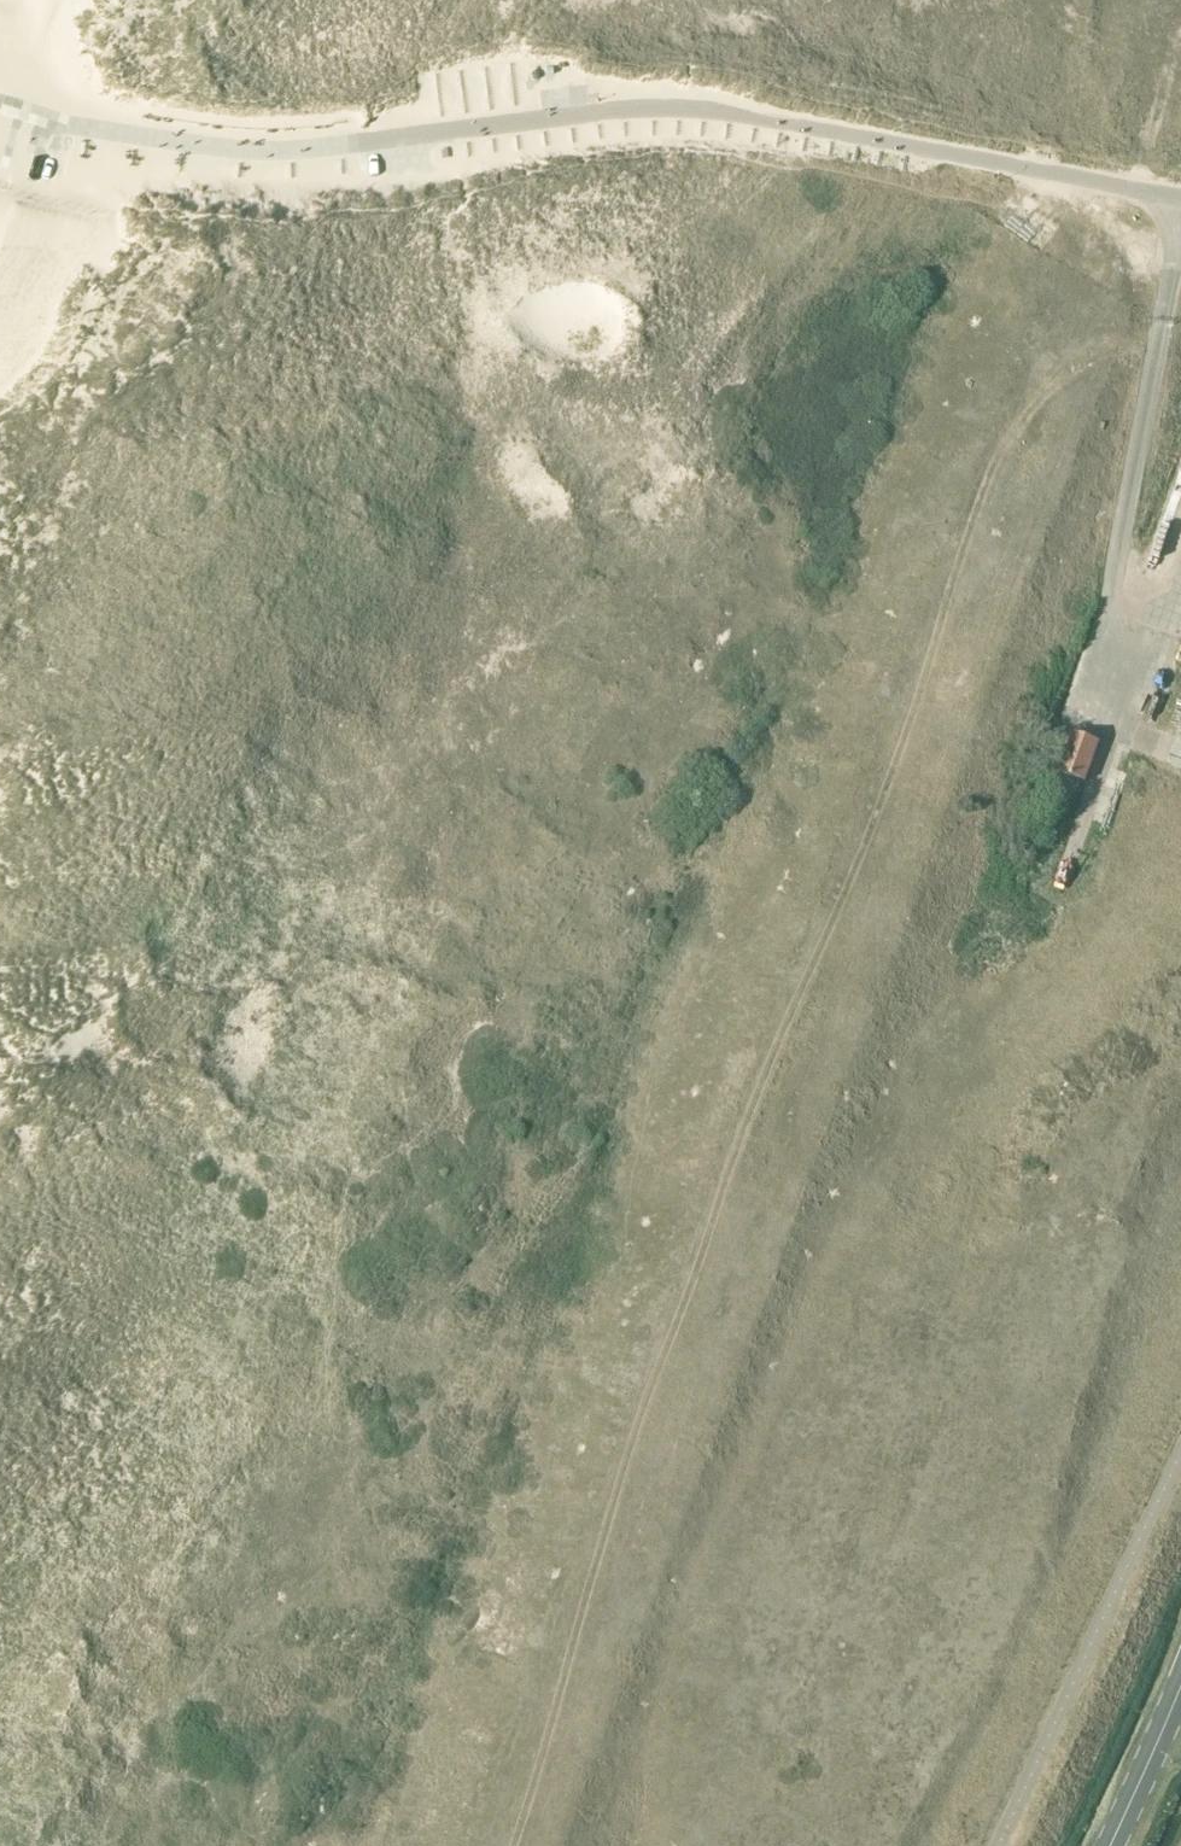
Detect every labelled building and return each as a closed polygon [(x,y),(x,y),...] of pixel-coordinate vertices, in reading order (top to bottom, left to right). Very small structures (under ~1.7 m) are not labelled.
[(1074,732),(1059,773),(1086,782),(1100,742),(1074,732)]
